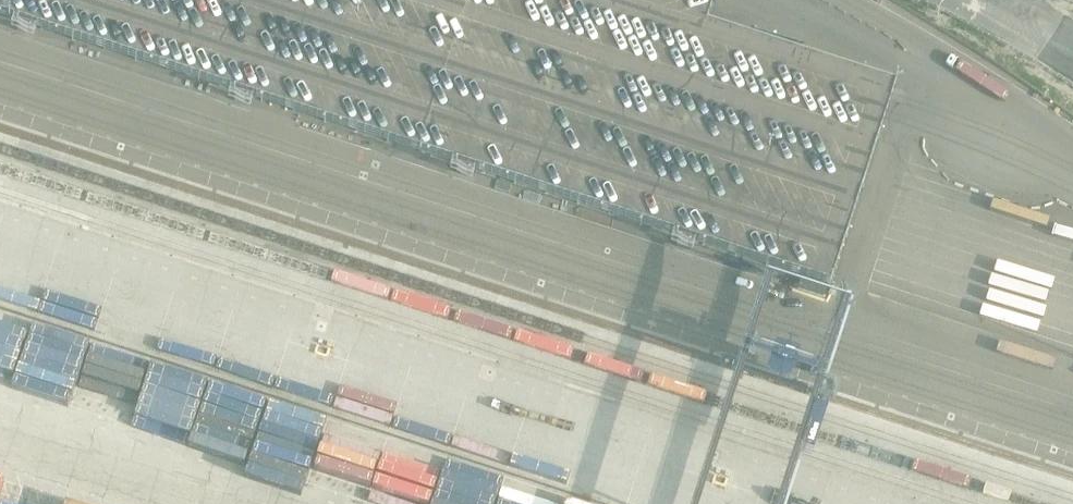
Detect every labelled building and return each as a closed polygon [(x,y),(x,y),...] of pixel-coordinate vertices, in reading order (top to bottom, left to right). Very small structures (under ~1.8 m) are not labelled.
[(714,4),(704,0),(0,0),(0,25),(828,292),(893,92),(705,32),(714,4)]
